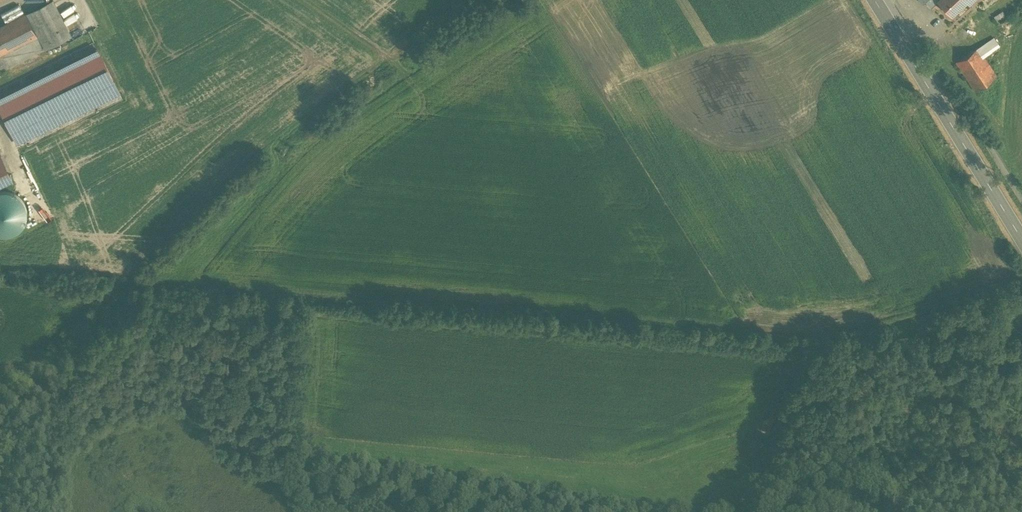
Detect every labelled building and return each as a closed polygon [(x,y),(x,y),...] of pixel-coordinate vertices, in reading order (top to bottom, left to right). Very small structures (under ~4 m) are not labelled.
[(53,0),(28,13),(46,48),(71,36),(53,0)] [(938,1),(951,14),(966,0),(965,0),(938,0),(938,1)] [(0,27),(0,68),(2,71),(44,49),(26,14),(0,27)] [(986,42),(956,62),(975,91),(997,76),(984,57),(992,51),(986,42)] [(98,47),(0,96),(0,111),(17,145),(121,93),(98,47)] [(0,155),(0,185),(14,178),(2,155),(0,155)] [(5,235),(12,234),(19,230),(23,225),(26,219),(27,212),(25,205),(22,199),(16,194),(10,191),(3,190),(0,191),(0,235),(5,235)]
